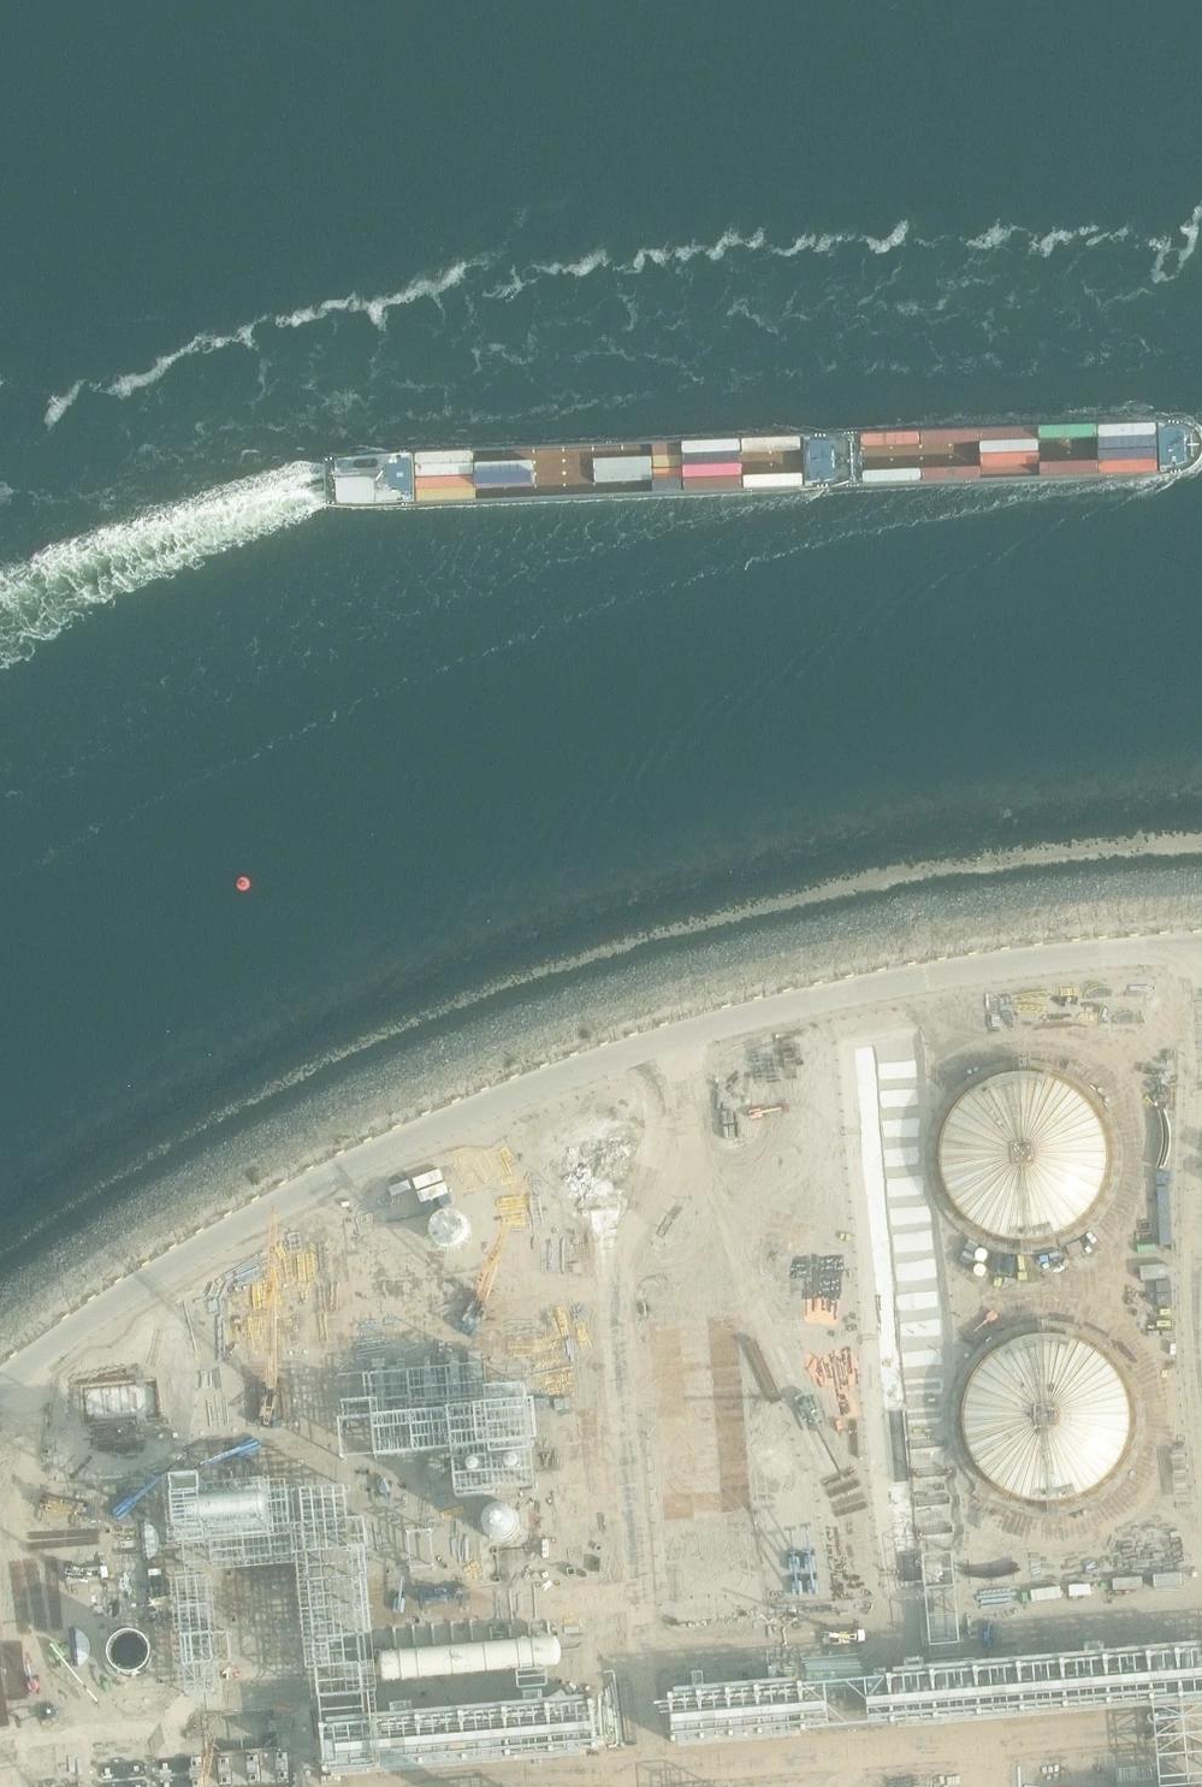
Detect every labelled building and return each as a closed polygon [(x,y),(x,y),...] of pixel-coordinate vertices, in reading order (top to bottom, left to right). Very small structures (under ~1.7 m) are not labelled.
[(996,1229),(1013,1233),(1029,1233),(1045,1230),(1060,1225),(1073,1217),(1085,1207),(1094,1194),(1102,1180),(1106,1165),(1108,1149),(1106,1134),(1103,1119),(1096,1106),(1088,1094),(1077,1083),(1065,1075),(1051,1069),(1034,1065),(1016,1064),(998,1068),(982,1074),(967,1085),(955,1098),(946,1113),(940,1130),(938,1147),(940,1165),(945,1182),(954,1198),(965,1211),(980,1222),(996,1229)] [(1019,1495),(1037,1499),(1052,1499),(1068,1497),(1083,1491),(1096,1483),(1108,1473),(1118,1461),(1125,1447),(1130,1431),(1131,1416),(1130,1400),(1126,1386),(1119,1372),(1111,1360),(1100,1350),(1088,1341),(1074,1335),(1057,1331),(1039,1331),(1022,1334),(1005,1341),(991,1351),(978,1364),(969,1379),(964,1396),(961,1414),(963,1432),(968,1448),(977,1464),(989,1477),(1003,1488),(1019,1495)]
